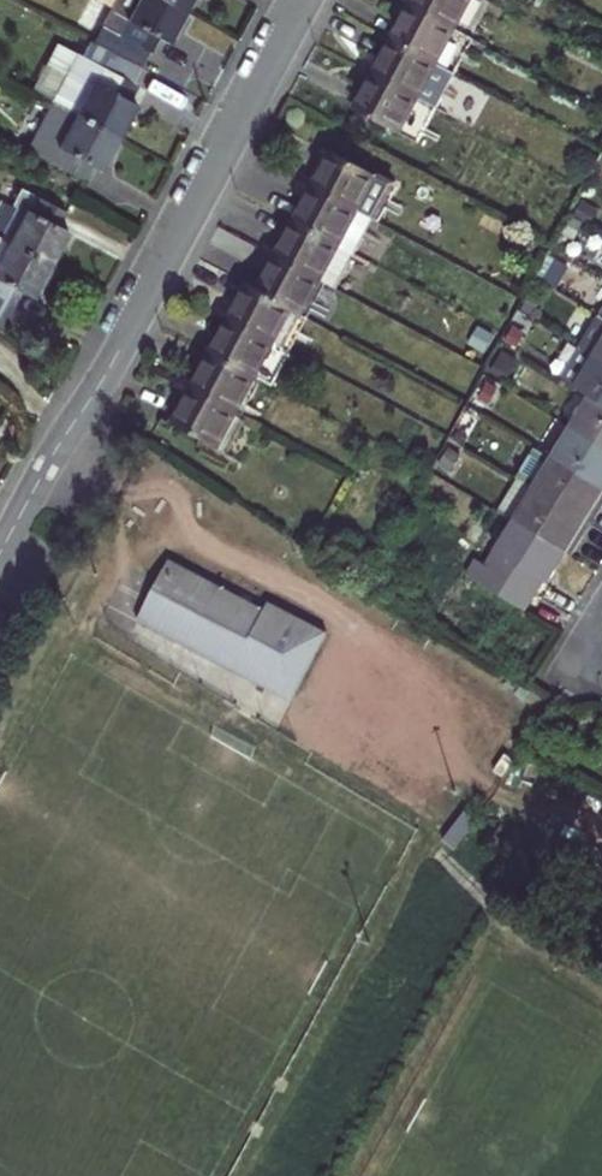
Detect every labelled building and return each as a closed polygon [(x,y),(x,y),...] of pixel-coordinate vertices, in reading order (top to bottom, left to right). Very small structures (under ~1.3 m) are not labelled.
[(201,0),(139,0),(127,24),(167,45),(170,47),(177,33),(188,38),(195,25),(206,3),(201,0)] [(384,33),(426,57),(446,21),(410,0),(401,0),(392,18),(384,33)] [(446,21),(457,0),(410,0),(446,21)] [(167,45),(127,24),(118,39),(159,61),(167,45)] [(426,57),(384,33),(374,52),(367,67),(409,91),(426,101),(443,66),(426,57)] [(85,102),(108,58),(93,50),(70,93),(85,102)] [(108,58),(85,102),(139,130),(148,112),(154,100),(144,95),(151,81),(108,58)] [(359,83),(348,103),(408,134),(426,101),(409,91),(367,67),(359,83)] [(139,130),(85,102),(60,150),(102,173),(109,161),(119,166),(130,147),(139,130)] [(314,164),(305,181),(347,204),(365,169),(324,146),(314,164)] [(29,233),(71,257),(87,225),(78,220),(81,214),(85,205),(39,181),(32,194),(45,201),(29,233)] [(296,198),(286,216),(328,239),(347,204),(305,181),(296,198)] [(347,204),(328,239),(345,249),(365,214),(347,204)] [(275,235),(267,251),(308,275),(325,285),(345,249),(328,239),(286,216),(275,235)] [(29,233),(14,224),(0,251),(0,310),(21,327),(37,296),(43,285),(53,291),(71,257),(29,233)] [(258,268),(248,285),(280,302),(290,307),(308,275),(267,251),(258,268)] [(227,297),(219,313),(261,337),(280,302),(248,285),(237,279),(227,297)] [(601,318),(601,292),(590,311),(601,318)] [(572,340),(601,360),(601,318),(590,311),(572,340)] [(209,330),(200,348),(242,371),(261,337),(219,313),(209,330)] [(584,392),(601,404),(601,360),(572,340),(552,373),(584,392)] [(181,382),(223,406),(242,371),(200,348),(189,368),(181,382)] [(170,403),(163,417),(205,440),(223,406),(181,382),(170,403)] [(563,424),(601,449),(601,404),(584,392),(563,424)] [(543,457),(580,480),(593,488),(600,478),(601,479),(601,449),(563,424),(543,457)] [(508,479),(523,488),(580,523),(590,509),(593,505),(586,500),(593,488),(580,480),(543,457),(526,446),(506,478),(508,479)] [(593,488),(600,493),(601,491),(601,479),(600,478),(593,488)] [(523,488),(508,479),(489,510),(504,519),(523,488)] [(523,488),(504,519),(555,551),(564,537),(569,540),(570,540),(580,523),(523,488)] [(586,500),(593,505),(600,493),(593,488),(586,500)] [(555,551),(504,519),(476,564),(467,579),(513,609),(532,580),(536,582),(542,572),(555,551)] [(564,537),(555,551),(562,555),(569,540),(564,537)] [(476,564),(464,556),(454,571),(467,579),(476,564)] [(137,623),(202,660),(203,659),(237,670),(254,679),(256,676),(275,687),(272,690),(292,701),(325,643),(268,610),(264,618),(171,564),(137,623)] [(203,659),(202,660),(287,709),(292,701),(272,690),(275,687),(256,676),(254,679),(237,670),(203,659)]
